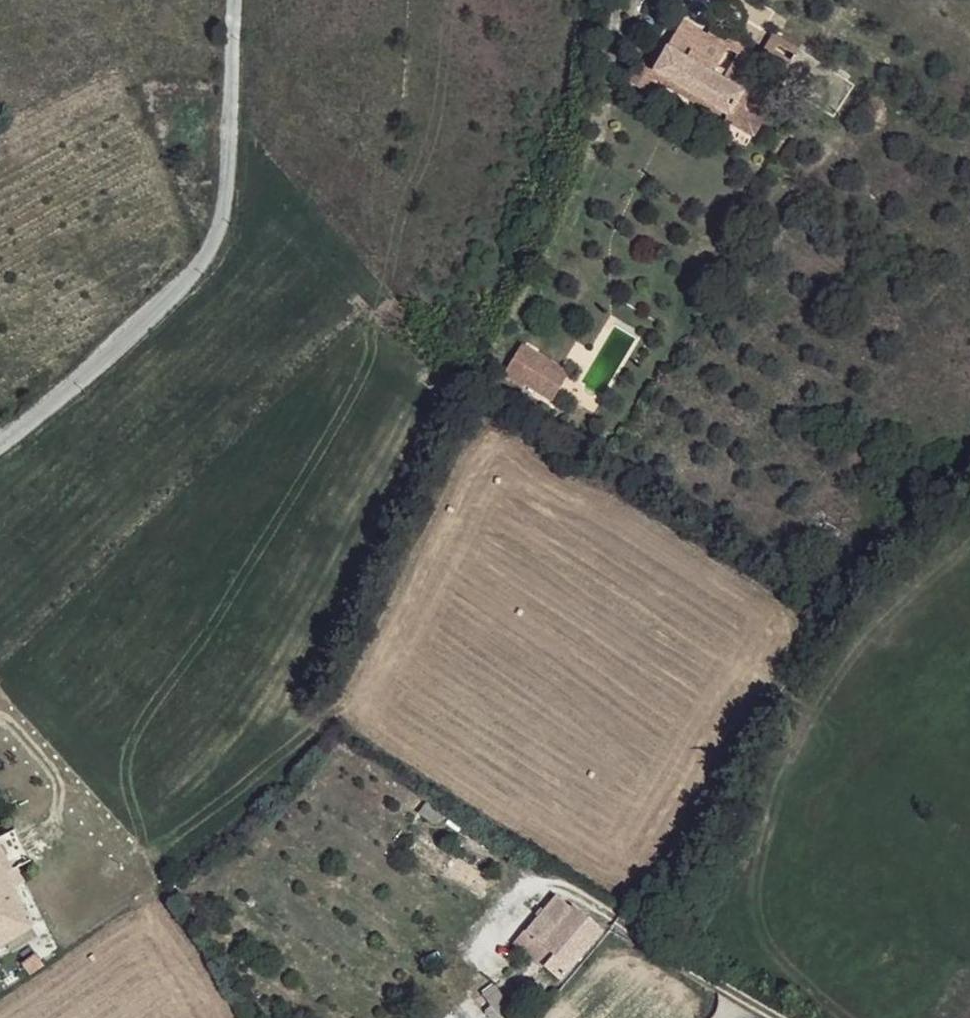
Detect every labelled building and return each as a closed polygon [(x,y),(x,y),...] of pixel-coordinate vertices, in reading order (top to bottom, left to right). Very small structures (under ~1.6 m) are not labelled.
[(707,37),(684,22),(655,70),(728,115),(724,122),(753,138),(776,99),(747,82),(742,92),(708,72),(711,65),(705,61),(696,56),(707,37)] [(787,62),(795,51),(773,37),(753,69),(761,74),(775,54),(787,62)] [(718,51),(705,61),(711,65),(708,72),(726,82),(737,73),(718,51)] [(775,54),(761,74),(775,83),(774,84),(829,118),(849,86),(795,51),(787,62),(775,54)] [(728,115),(655,70),(653,69),(641,88),(649,93),(657,81),(724,122),(728,115)] [(547,359),(527,345),(507,373),(528,388),(547,359)] [(547,360),(530,385),(558,404),(575,380),(547,360)] [(13,889),(0,865),(0,896),(13,889)] [(13,889),(0,896),(0,946),(32,925),(13,889)] [(558,895),(529,931),(555,954),(546,965),(562,980),(605,930),(574,905),(573,907),(558,895)] [(43,966),(40,960),(36,955),(22,964),(26,970),(30,974),(43,966)] [(483,993),(492,1006),(486,1010),(493,1017),(495,1017),(513,1006),(497,984),(483,993)]
